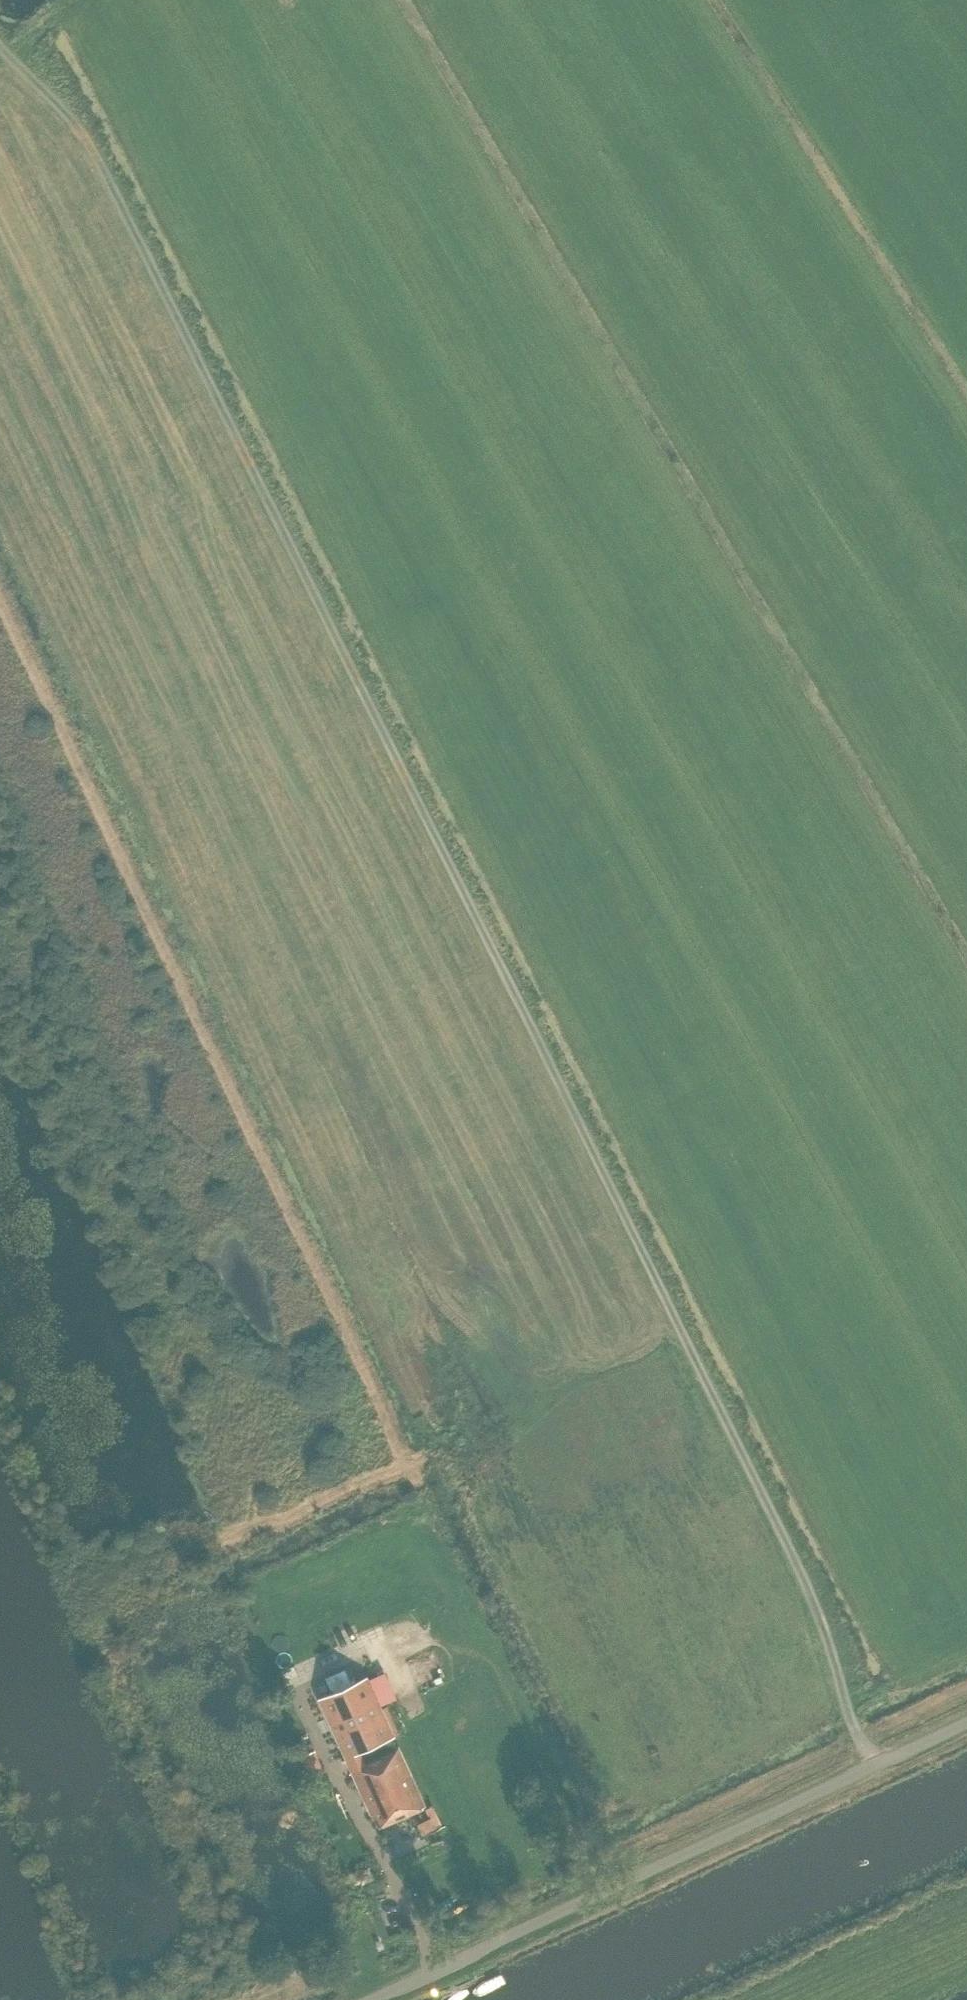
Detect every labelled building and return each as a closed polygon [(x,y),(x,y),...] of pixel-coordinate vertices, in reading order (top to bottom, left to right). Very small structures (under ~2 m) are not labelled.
[(394,1736),(368,1678),(322,1699),(322,1698),(319,1700),(346,1758),(392,1737),(394,1736)] [(397,1748),(392,1737),(346,1758),(371,1814),(373,1813),(379,1827),(425,1806),(399,1747),(397,1748)] [(317,1751),(303,1757),(313,1779),(327,1773),(317,1751)]
